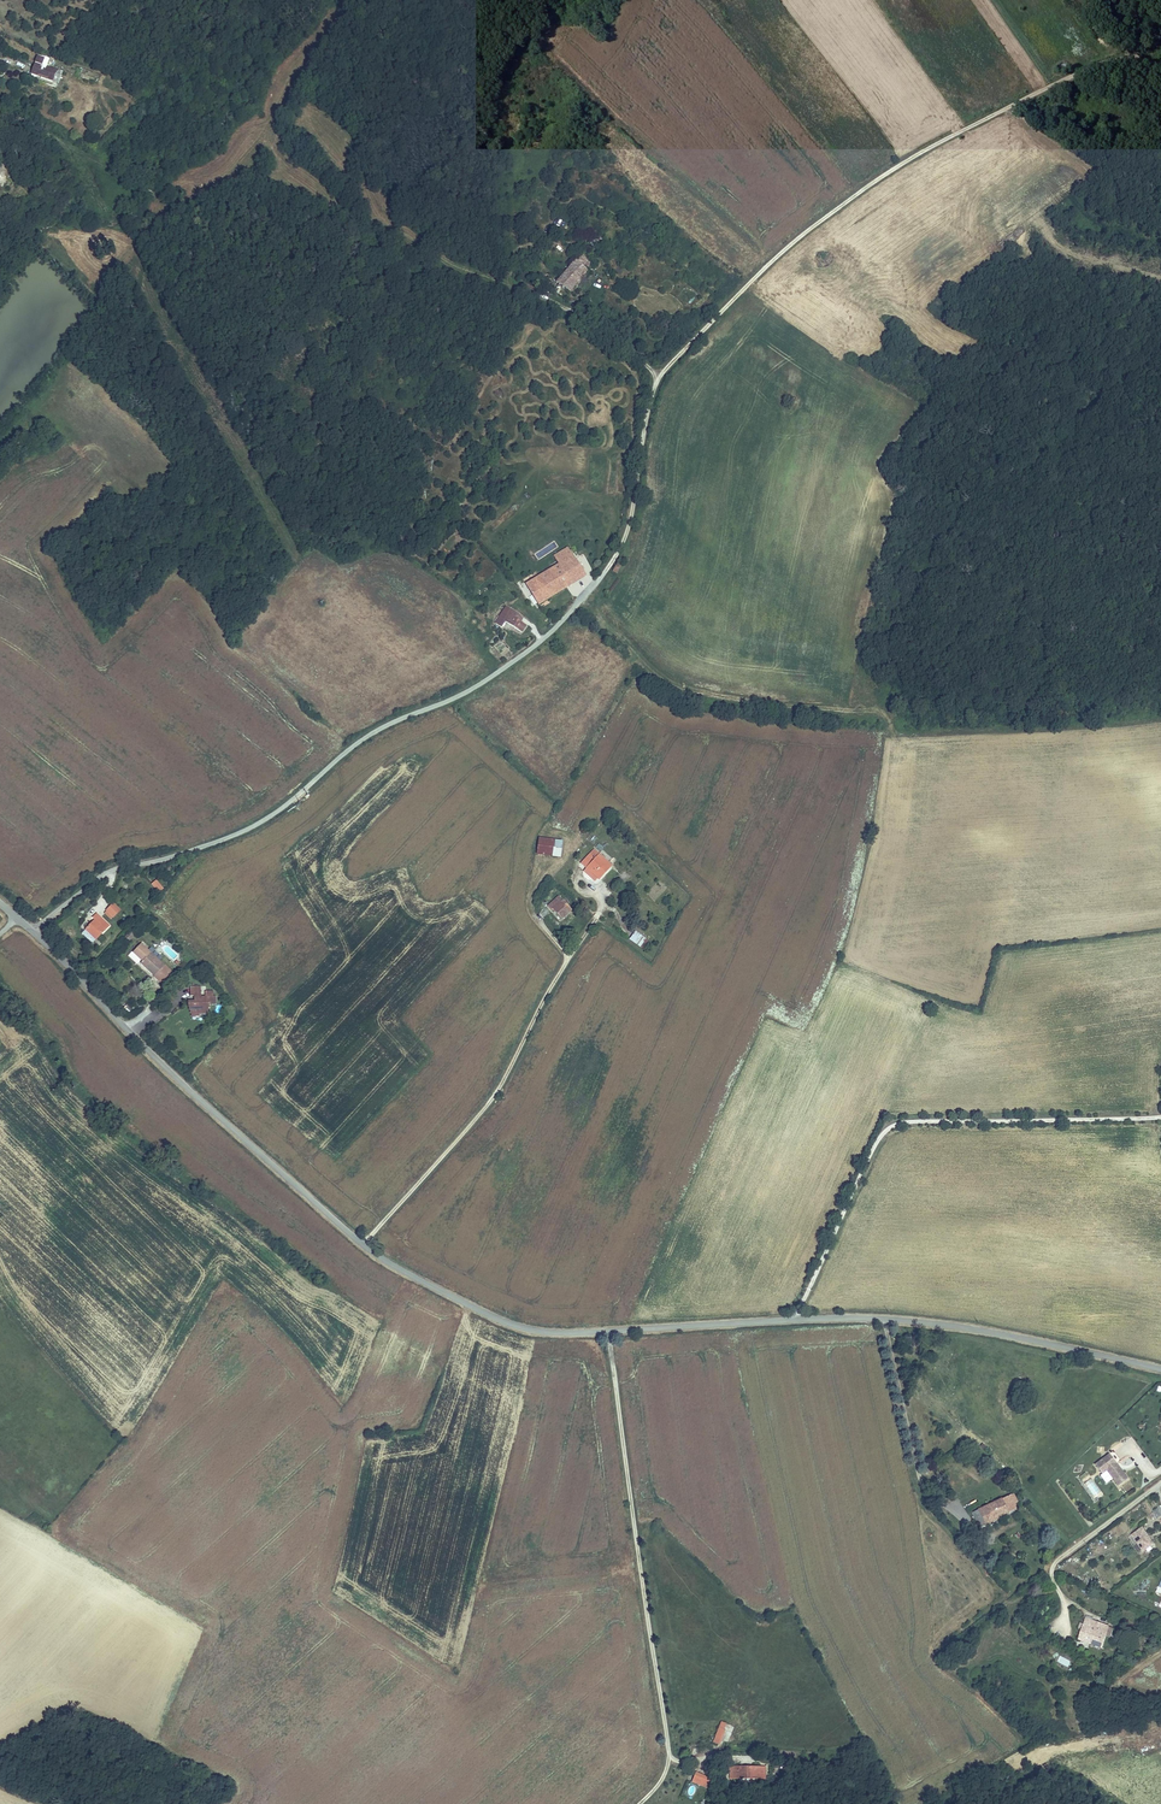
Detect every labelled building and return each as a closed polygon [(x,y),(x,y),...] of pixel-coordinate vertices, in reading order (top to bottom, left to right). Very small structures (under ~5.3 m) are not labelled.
[(44,57),(36,53),(27,74),(47,82),(53,68),(42,63),(44,57)] [(575,249),(572,252),(587,264),(591,260),(575,249)] [(572,252),(568,257),(584,268),(587,264),(572,252)] [(584,268),(568,257),(550,280),(565,293),(584,268)] [(561,554),(566,562),(573,558),(568,550),(561,554)] [(566,562),(528,585),(534,596),(529,599),(531,604),(537,601),(540,607),(586,580),(573,558),(566,562)] [(622,569),(617,566),(613,574),(617,576),(622,569)] [(523,617),(509,607),(497,624),(503,628),(507,623),(523,634),(529,625),(523,621),(521,619),(523,617)] [(540,839),(538,854),(561,857),(562,842),(540,839)] [(587,867),(597,875),(600,878),(612,864),(593,848),(582,862),(587,867)] [(595,879),(597,875),(587,867),(584,870),(595,879)] [(558,897),(549,907),(566,922),(575,912),(561,901),(562,900),(558,897)] [(115,899),(107,905),(114,912),(121,905),(115,899)] [(92,934),(107,921),(96,909),(92,913),(94,915),(84,925),(92,934)] [(127,926),(122,932),(126,935),(131,930),(127,926)] [(635,931),(628,939),(642,949),(649,940),(635,931)] [(130,941),(134,935),(130,932),(125,938),(130,941)] [(138,941),(130,949),(135,954),(139,950),(143,954),(139,958),(138,959),(159,980),(164,975),(165,977),(168,974),(166,972),(168,970),(138,941)] [(139,950),(135,954),(139,958),(143,954),(139,950)] [(201,990),(195,991),(187,995),(182,998),(182,1011),(189,1011),(190,1008),(199,1008),(199,1007),(201,1007),(202,1002),(204,1002),(205,997),(211,997),(211,989),(208,989),(208,987),(201,986),(201,990)] [(1131,1475),(1112,1450),(1098,1460),(1105,1470),(1109,1467),(1121,1482),(1131,1475)] [(1093,1496),(1100,1491),(1093,1480),(1085,1484),(1093,1496)] [(1008,1494),(971,1514),(978,1526),(1014,1506),(1008,1494)] [(1160,1516),(1160,1509),(1160,1507),(1152,1511),(1156,1519),(1160,1516)] [(1150,1536),(1151,1535),(1145,1527),(1135,1534),(1146,1550),(1157,1543),(1153,1538),(1152,1538),(1150,1536)] [(1018,1529),(1013,1534),(1019,1541),(1024,1537),(1018,1529)] [(1077,1637),(1100,1646),(1109,1625),(1084,1616),(1077,1637)] [(1068,1667),(1071,1661),(1060,1656),(1057,1662),(1068,1667)] [(720,1721),(712,1742),(719,1745),(727,1723),(720,1721)] [(731,1758),(730,1768),(762,1772),(763,1762),(731,1758)] [(694,1773),(691,1784),(708,1788),(710,1777),(694,1773)]
